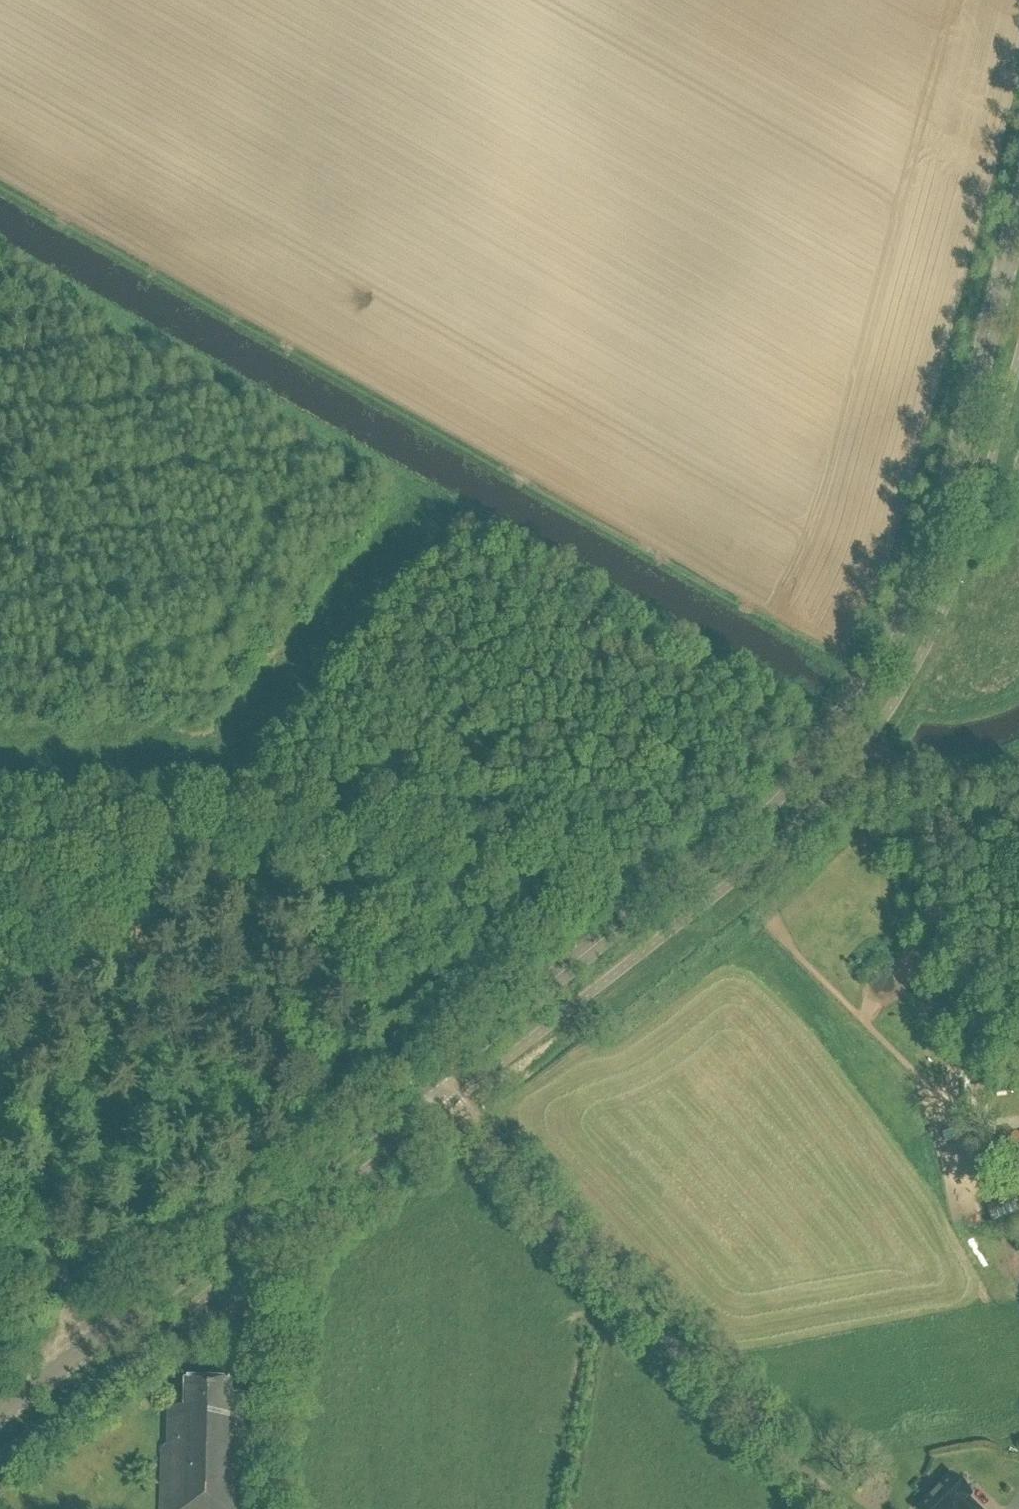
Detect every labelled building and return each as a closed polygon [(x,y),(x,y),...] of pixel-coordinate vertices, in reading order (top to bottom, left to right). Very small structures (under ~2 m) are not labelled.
[(992,1224),(1018,1212),(1018,1211),(1013,1197),(986,1209),(992,1224)] [(50,1281),(41,1282),(42,1291),(50,1291),(50,1281)] [(160,1508),(244,1508),(246,1426),(243,1426),(244,1394),(230,1393),(230,1381),(185,1380),(184,1406),(163,1406),(160,1508)] [(915,1508),(981,1508),(967,1495),(970,1493),(948,1471),(936,1485),(932,1482),(924,1492),(927,1495),(914,1508),(915,1508)]
